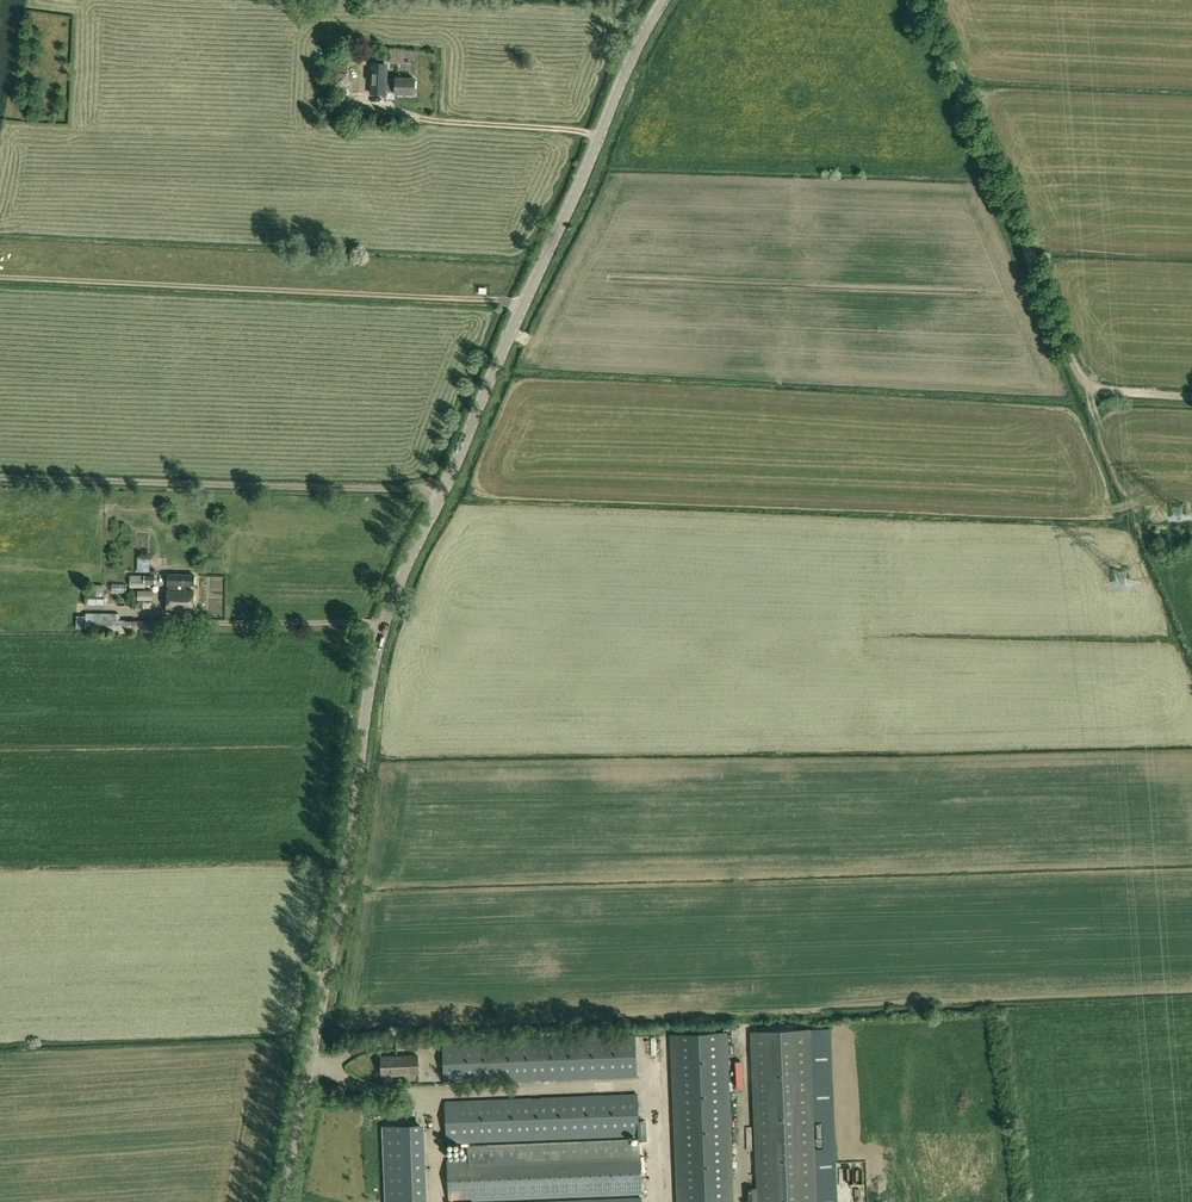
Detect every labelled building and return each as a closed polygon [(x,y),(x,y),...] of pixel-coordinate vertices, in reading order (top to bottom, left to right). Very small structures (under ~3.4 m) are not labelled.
[(400,46),(386,47),(386,59),(401,59),(400,46)] [(348,63),(348,52),(336,51),(336,62),(348,63)] [(346,94),(347,86),(338,86),(337,86),(336,85),(336,84),(336,74),(336,73),(337,73),(338,73),(339,73),(347,72),(348,65),(328,64),(327,93),(346,94)] [(396,89),(395,94),(414,95),(415,78),(396,77),(396,78),(386,78),(387,65),(371,64),(371,93),(386,93),(386,89),(396,89)] [(338,86),(347,86),(348,86),(348,85),(349,85),(349,84),(349,75),(349,74),(348,73),(347,72),(339,73),(338,73),(337,73),(336,73),(336,74),(336,84),(336,85),(337,86),(338,86)] [(137,572),(150,571),(150,557),(137,557),(137,572)] [(194,590),(187,590),(187,586),(195,586),(195,574),(167,573),(167,585),(168,585),(168,590),(167,610),(193,611),(194,590)] [(155,575),(130,575),(130,587),(137,587),(145,588),(145,587),(145,584),(155,584),(155,575)] [(104,587),(89,587),(89,597),(104,597),(104,587)] [(153,600),(153,591),(137,591),(137,600),(153,600)] [(121,620),(120,613),(85,613),(85,630),(163,630),(163,621),(121,620)] [(751,1032),(758,1201),(816,1201),(809,1030),(751,1032)] [(671,1034),(678,1201),(734,1201),(727,1032),(671,1034)] [(635,1034),(442,1042),(444,1085),(637,1077),(635,1034)] [(381,1057),(382,1075),(418,1074),(417,1056),(381,1057)] [(591,1079),(591,1087),(610,1087),(610,1080),(591,1079)] [(638,1093),(445,1101),(446,1143),(640,1136),(638,1093)] [(384,1127),(385,1163),(422,1161),(420,1126),(384,1127)] [(447,1160),(449,1201),(544,1198),(642,1194),(640,1152),(447,1160)] [(758,1188),(748,1188),(749,1201),(758,1201),(758,1188)]
